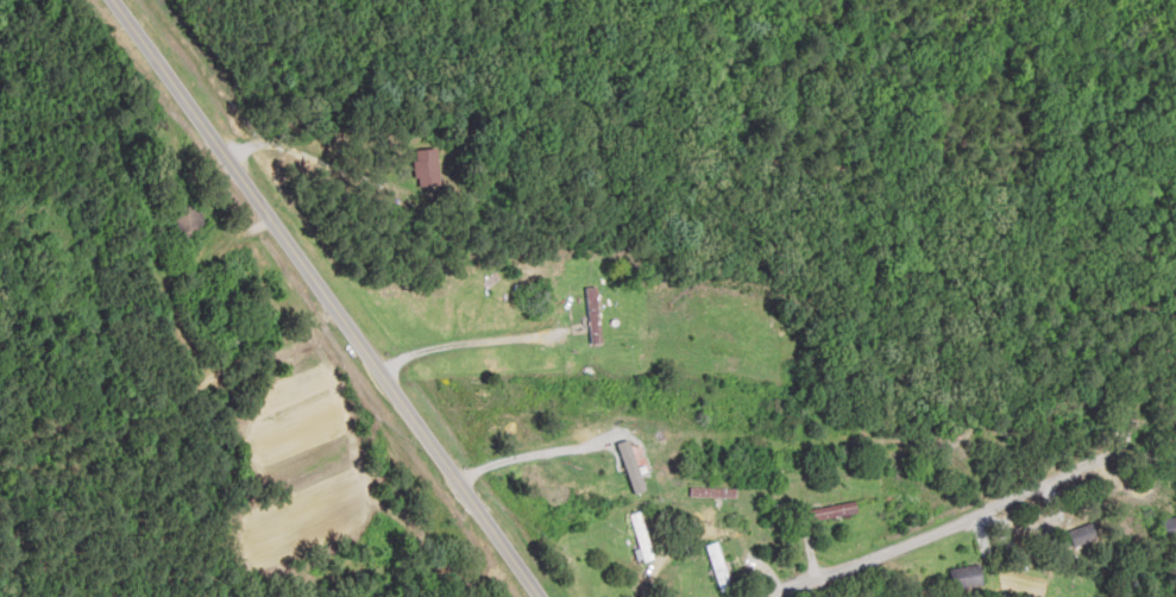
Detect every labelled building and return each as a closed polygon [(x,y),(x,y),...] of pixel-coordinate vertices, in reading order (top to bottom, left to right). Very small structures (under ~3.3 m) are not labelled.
[(419,151),(419,188),(442,188),(442,151),(419,151)] [(588,289),(588,344),(602,344),(602,289),(588,289)] [(662,322),(642,318),(639,333),(658,337),(662,322)] [(608,497),(653,485),(651,474),(604,485),(608,497)] [(812,520),(860,515),(859,503),(811,508),(812,520)] [(628,516),(645,563),(656,558),(639,512),(628,516)] [(1165,517),(1166,538),(1175,538),(1175,517),(1165,517)] [(1099,540),(1096,524),(1073,528),(1076,545),(1099,540)] [(722,593),(734,589),(718,542),(706,546),(722,593)] [(950,569),(953,590),(985,585),(982,565),(950,569)]
